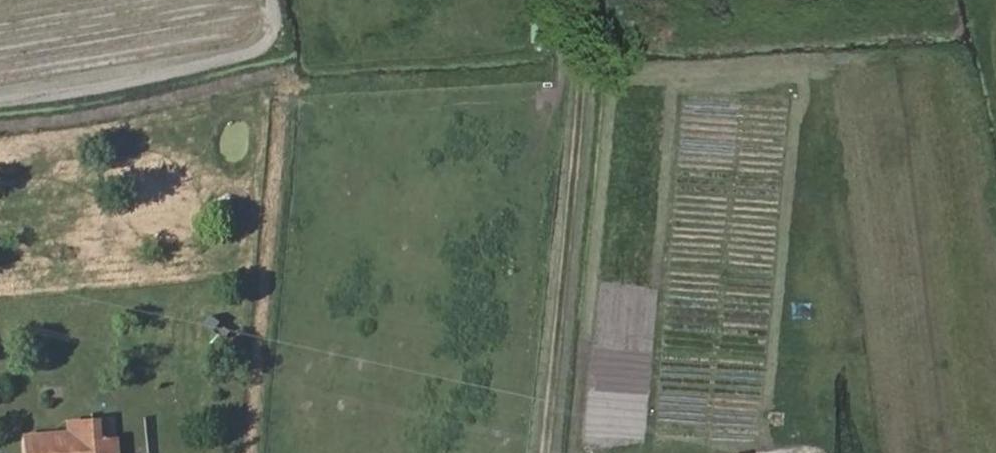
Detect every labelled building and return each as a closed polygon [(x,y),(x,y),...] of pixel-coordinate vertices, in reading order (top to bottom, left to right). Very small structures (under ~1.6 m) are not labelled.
[(31,444),(32,452),(121,452),(120,445),(100,447),(98,427),(75,430),(76,439),(31,444)]
